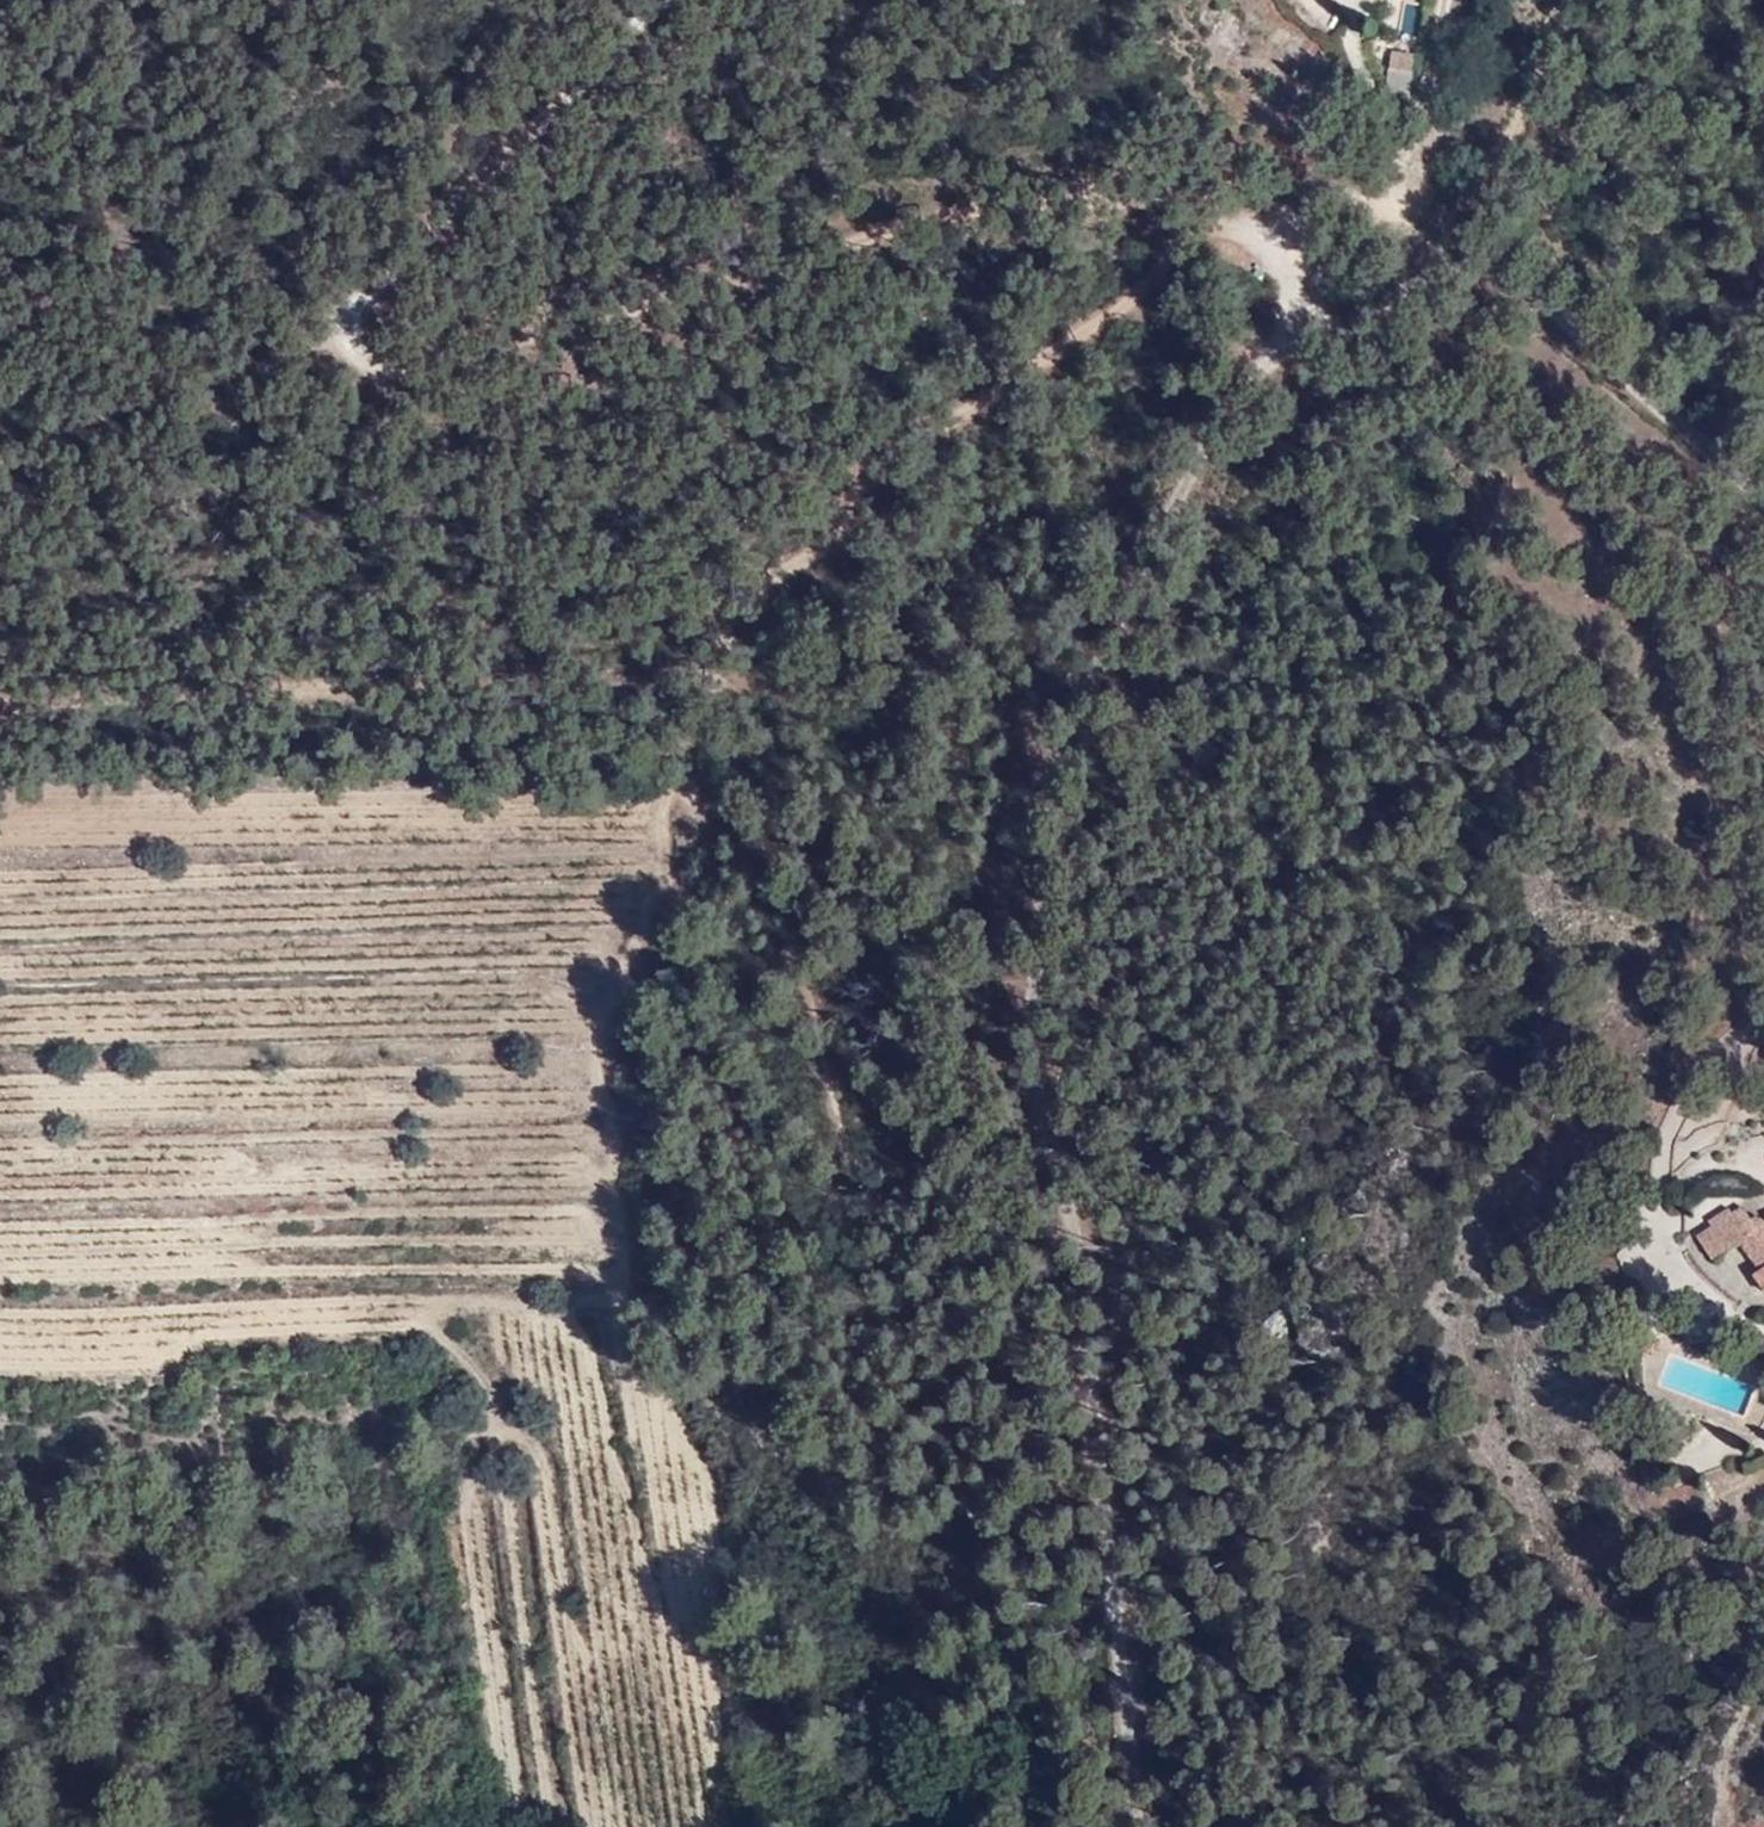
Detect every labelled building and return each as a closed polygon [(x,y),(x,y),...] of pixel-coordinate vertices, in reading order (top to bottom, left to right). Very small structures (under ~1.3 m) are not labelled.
[(1402,1),(1399,31),(1415,32),(1417,2),(1402,1)] [(1411,65),(1390,62),(1384,103),(1406,106),(1411,65)] [(1719,1218),(1763,1263),(1763,1197),(1719,1218)]
